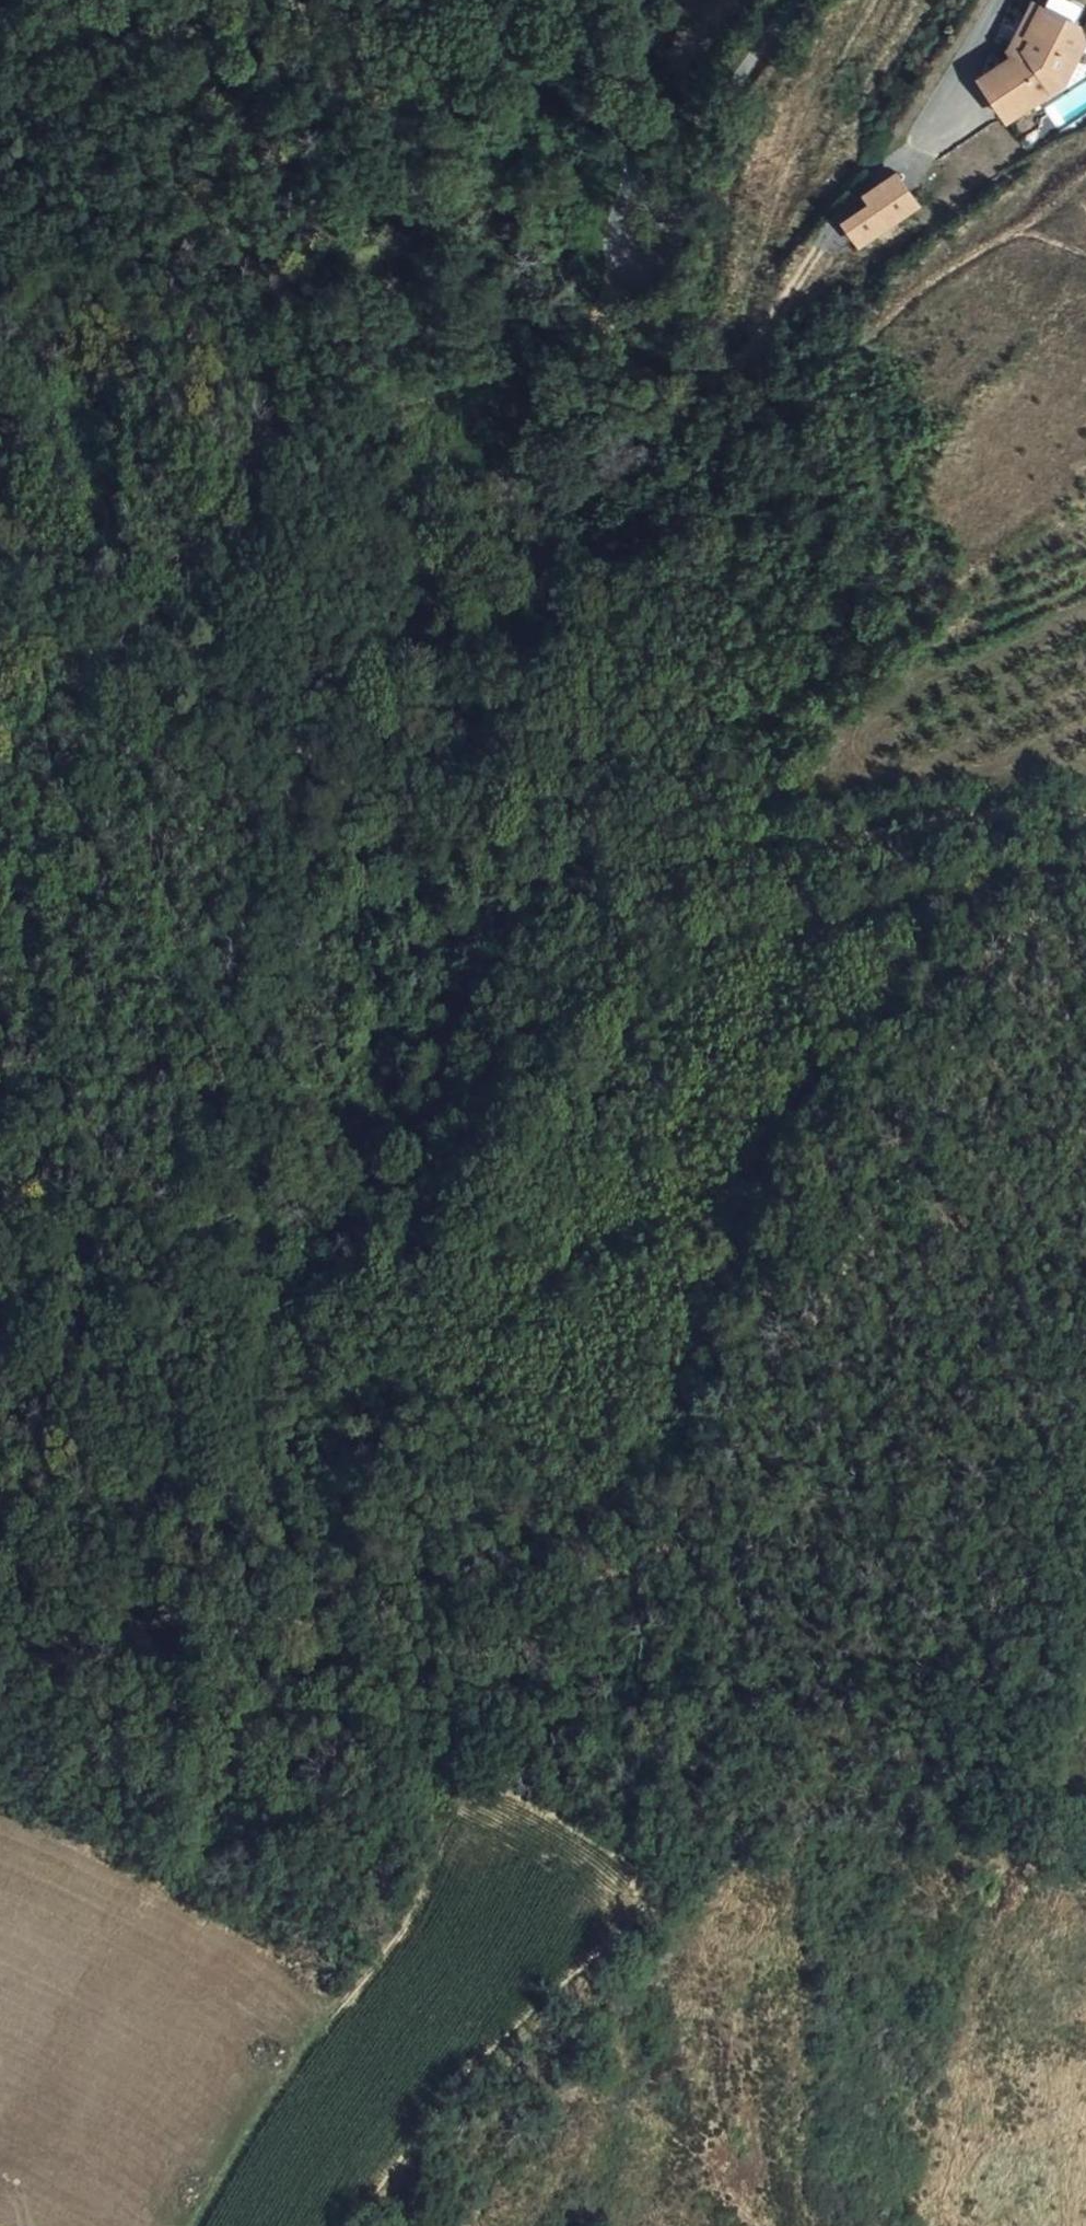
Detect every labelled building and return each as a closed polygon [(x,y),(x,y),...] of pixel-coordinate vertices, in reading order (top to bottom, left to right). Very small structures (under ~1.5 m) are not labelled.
[(1031,39),(983,77),(1013,116),(1067,76),(1085,37),(1085,20),(1084,15),(1053,0),(1044,0),(1032,24),(1037,26),(1031,39)] [(1037,26),(1032,24),(1026,36),(1031,39),(1037,26)] [(900,171),(865,195),(872,204),(844,223),(862,249),(924,207),(900,171)]
